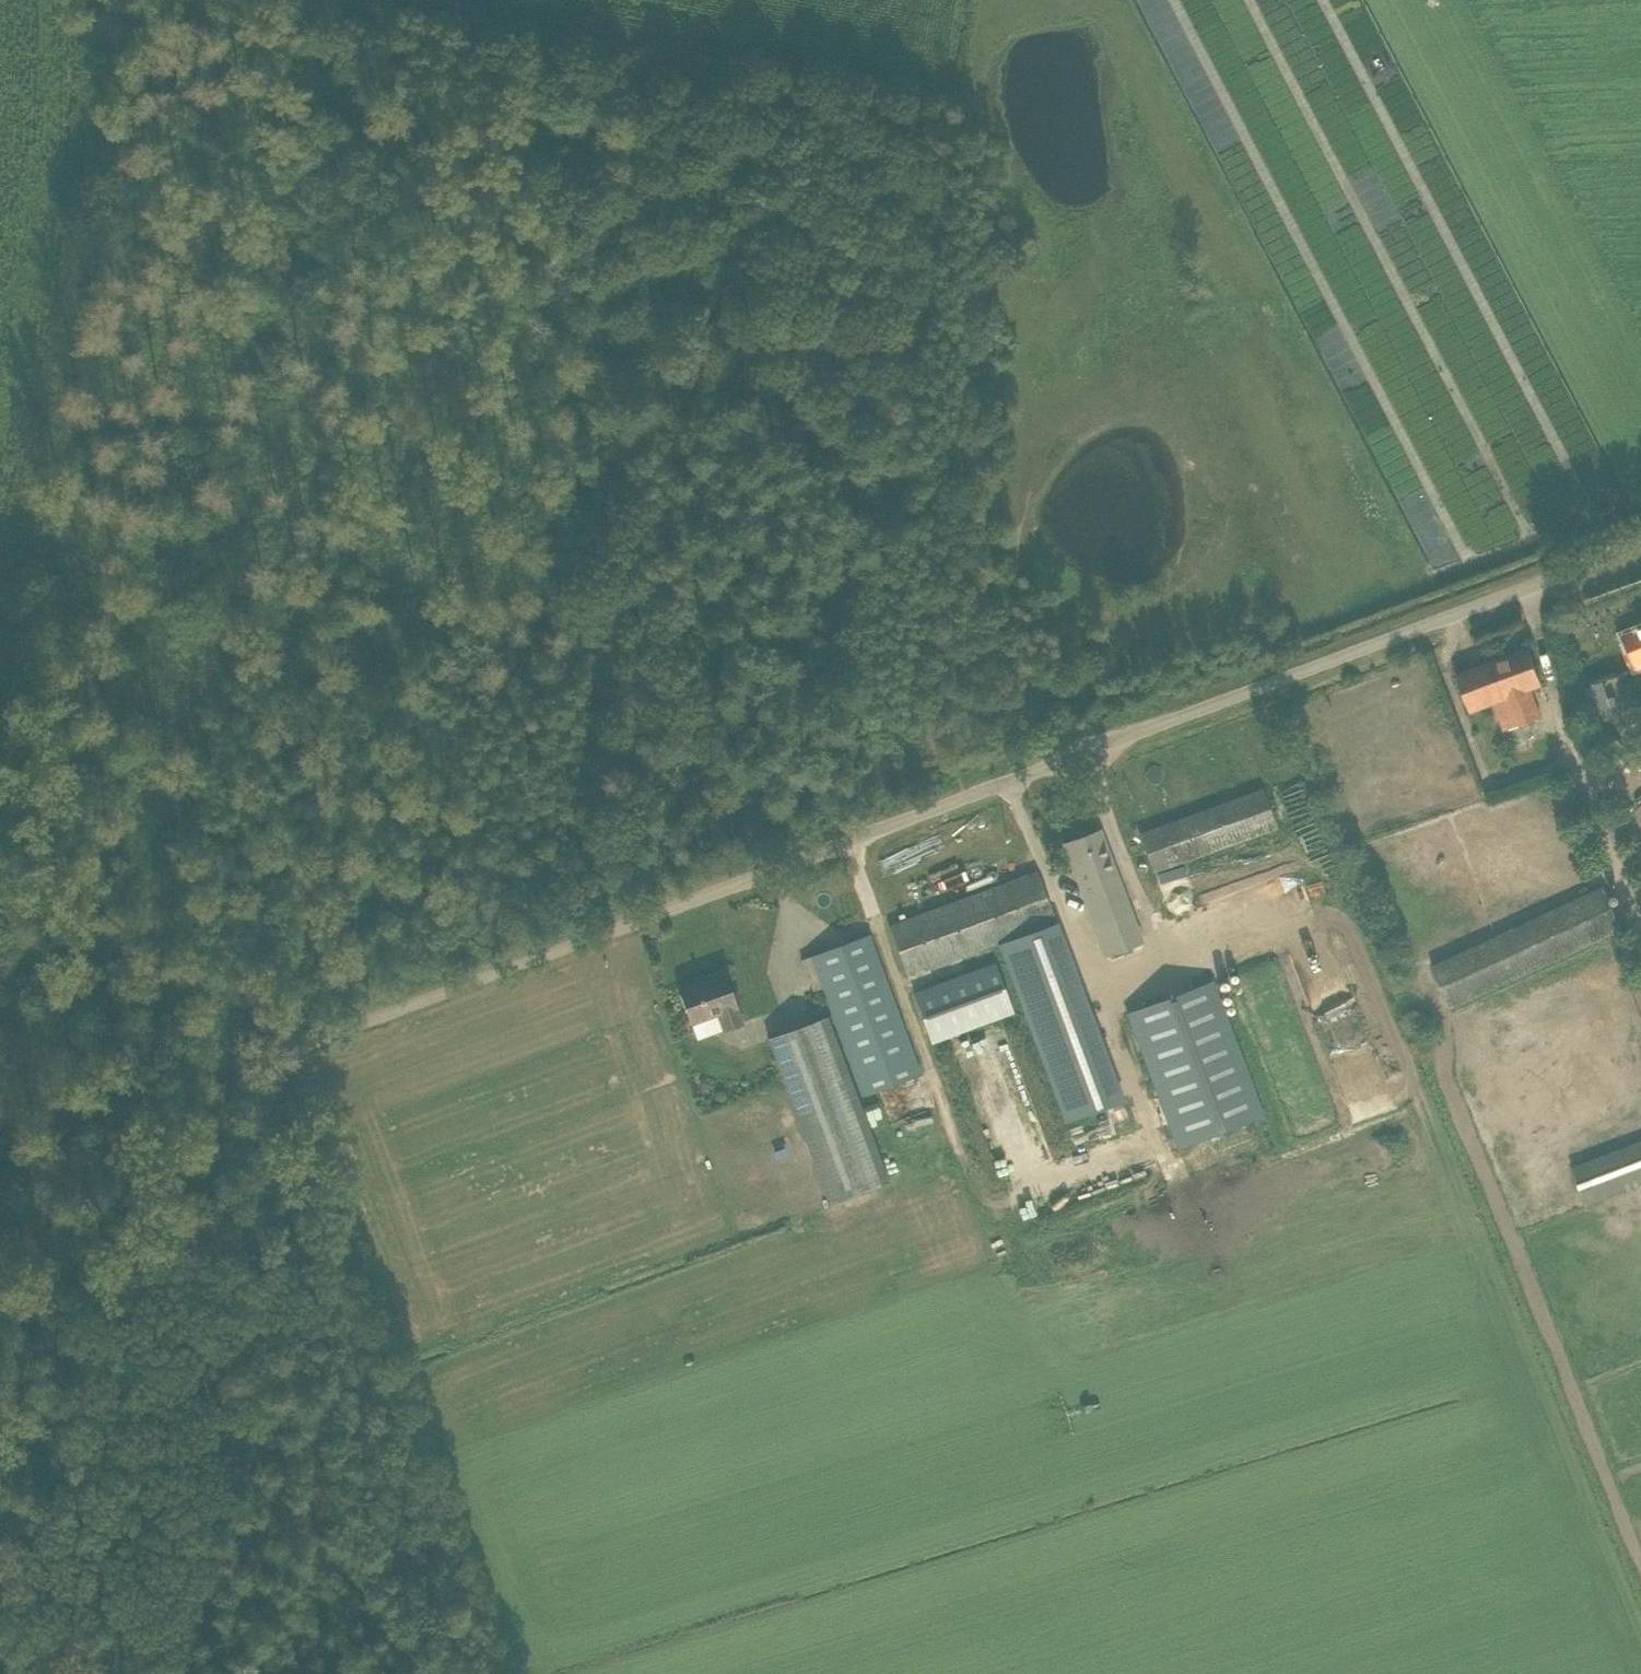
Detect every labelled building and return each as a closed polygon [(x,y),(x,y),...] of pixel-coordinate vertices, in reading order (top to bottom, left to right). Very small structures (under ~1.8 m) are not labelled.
[(1624,635),(1637,669),(1640,667),(1640,629),(1624,635)] [(1495,703),(1505,730),(1542,717),(1531,689),(1542,685),(1528,648),(1457,674),(1471,712),(1495,703)] [(1583,688),(1595,725),(1622,716),(1615,696),(1609,698),(1604,682),(1583,688)] [(1602,740),(1614,755),(1626,746),(1613,731),(1602,740)] [(1277,826),(1264,789),(1140,834),(1153,871),(1186,859),(1277,826)] [(1107,956),(1142,943),(1099,830),(1064,843),(1107,956)] [(889,927),(908,977),(998,944),(1064,1124),(1122,1102),(1037,872),(889,927)] [(1604,886),(1431,965),(1450,1008),(1623,928),(1604,886)] [(870,933),(811,955),(864,1097),(923,1075),(870,933)] [(914,993),(933,1043),(1014,1013),(997,966),(939,987),(937,984),(914,993)] [(744,1026),(724,970),(706,976),(707,980),(679,990),(691,1025),(719,1014),(726,1032),(744,1026)] [(1214,980),(1127,1012),(1178,1148),(1264,1116),(1214,980)] [(828,1016),(767,1039),(829,1205),(890,1182),(828,1016)] [(1640,1185),(1640,1140),(1571,1167),(1586,1206),(1640,1185)]
